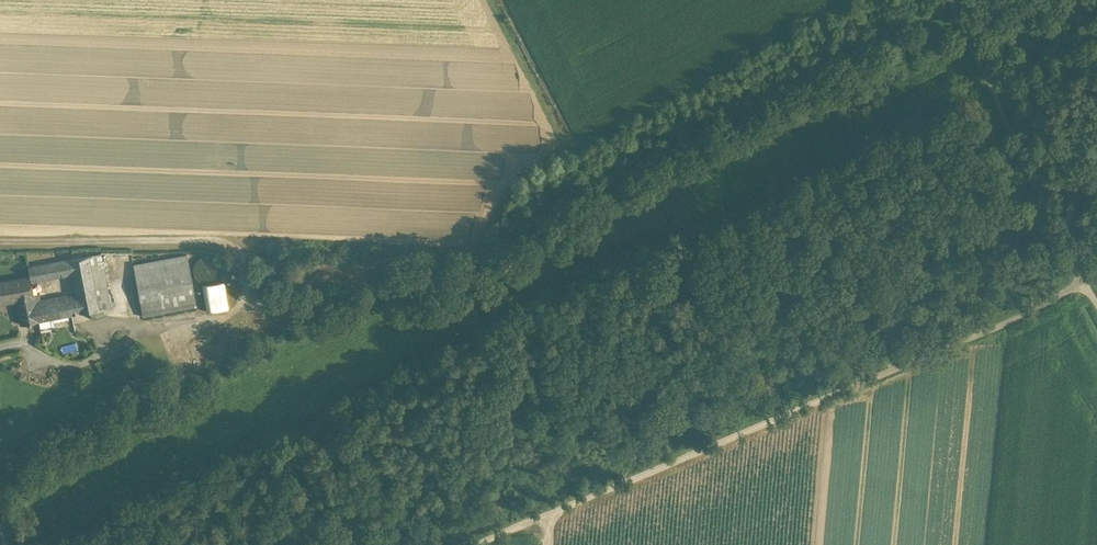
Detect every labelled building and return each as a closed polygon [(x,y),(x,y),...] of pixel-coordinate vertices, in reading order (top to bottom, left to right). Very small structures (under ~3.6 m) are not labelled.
[(101,253),(70,259),(69,258),(28,266),(30,276),(33,294),(16,297),(21,323),(38,320),(90,310),(103,308),(111,306),(101,253)] [(187,253),(133,264),(143,316),(197,305),(187,253)] [(220,274),(221,268),(220,263),(217,259),(213,256),(208,256),(203,257),(199,259),(196,264),(195,269),(196,274),(199,278),(203,281),(208,282),(213,281),(217,278),(220,274)] [(0,282),(0,300),(1,300),(3,303),(9,302),(10,298),(16,297),(33,294),(30,276),(0,282)] [(222,281),(203,284),(208,313),(227,309),(222,281)] [(103,308),(90,310),(91,317),(104,314),(103,308)] [(122,367),(113,372),(124,391),(133,385),(122,367)]
